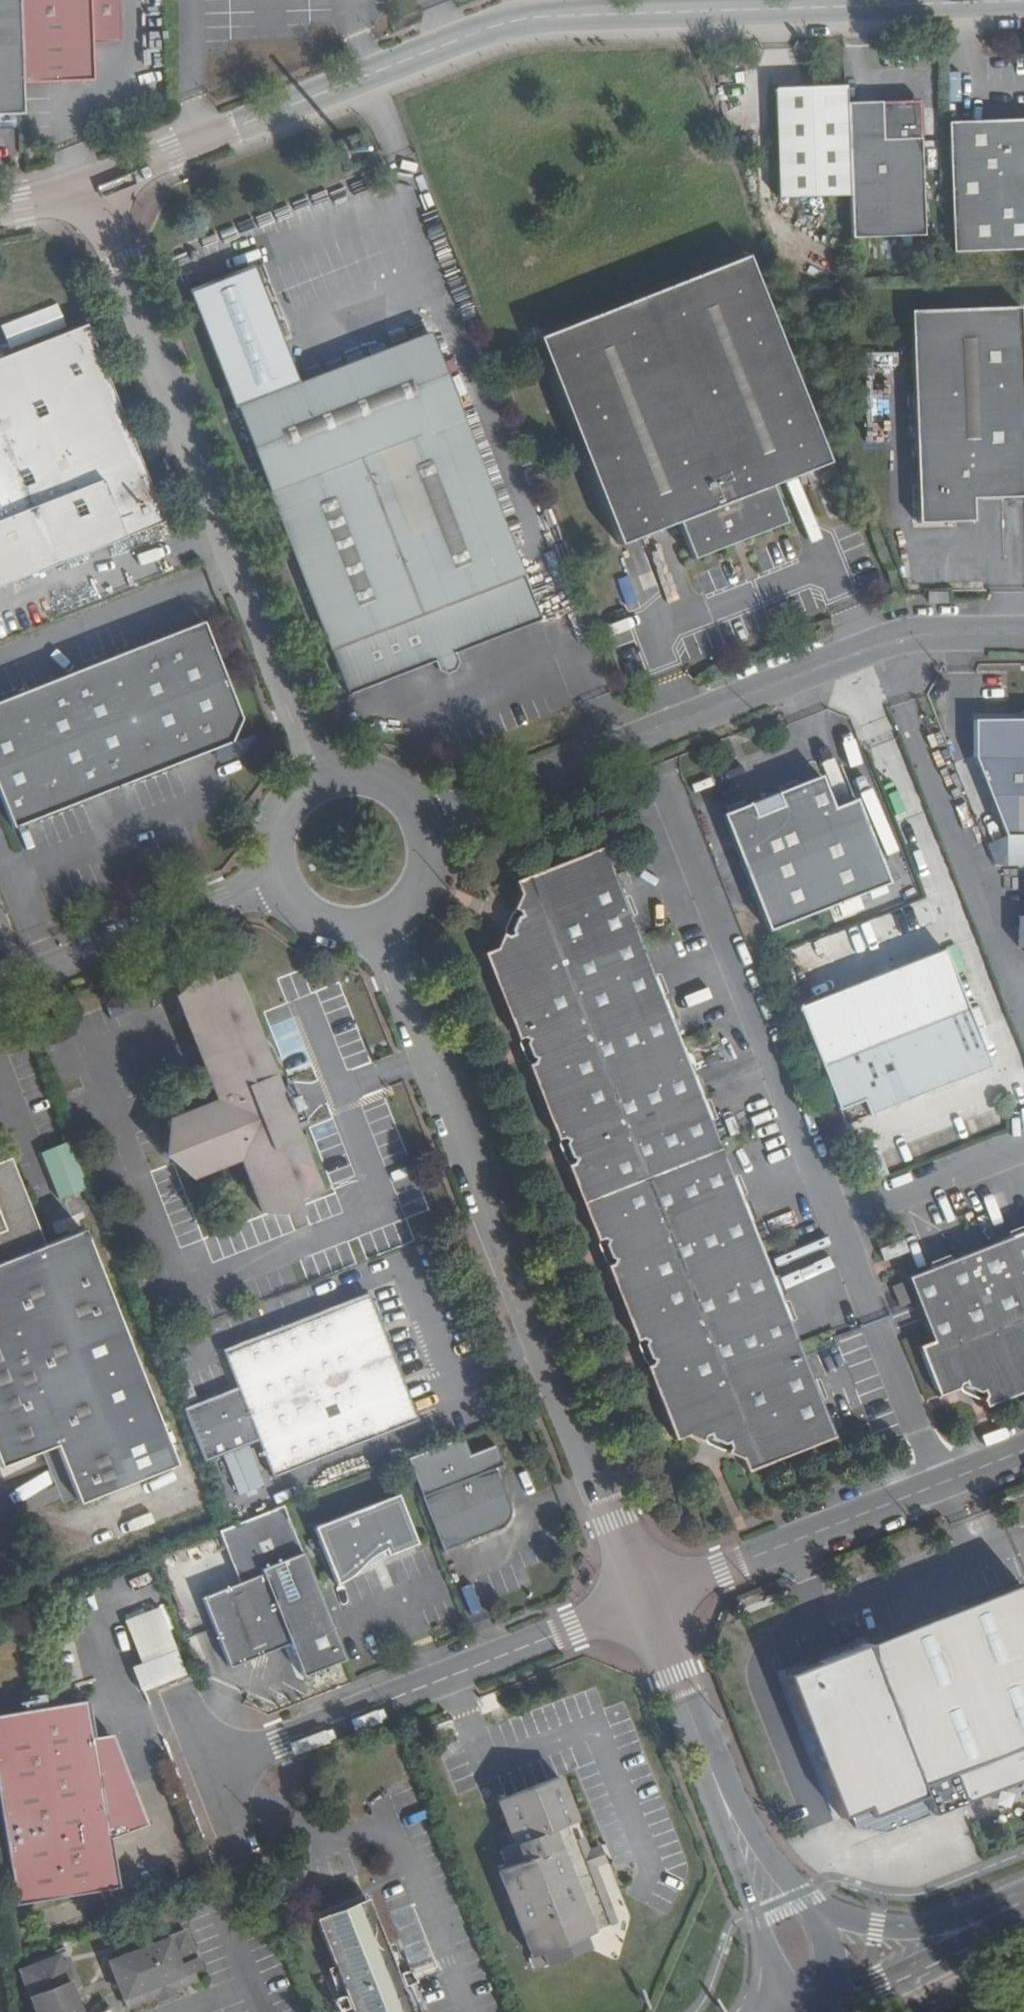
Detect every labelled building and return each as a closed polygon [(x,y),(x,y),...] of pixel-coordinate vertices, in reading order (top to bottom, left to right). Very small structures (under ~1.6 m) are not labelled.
[(17,0),(0,0),(0,115),(21,114),(20,86),(17,0)] [(20,86),(90,84),(90,45),(95,45),(102,37),(111,37),(115,40),(115,44),(119,44),(117,0),(17,0),(20,86)] [(844,101),(844,83),(773,86),(775,192),(848,191),(844,101)] [(848,191),(850,236),(922,233),(917,99),(844,101),(848,191)] [(950,252),(1023,249),(1023,121),(945,123),(950,252)] [(825,462),(743,255),(534,338),(616,545),(673,522),(688,559),(782,522),(767,486),(825,462)] [(1023,496),(1023,427),(1019,306),(910,310),(917,523),(971,520),(970,497),(1023,496)] [(86,325),(7,356),(0,359),(0,586),(164,521),(86,325)] [(348,698),(433,665),(452,656),(541,621),(430,332),(233,411),(348,698)] [(946,602),(946,592),(926,593),(926,603),(946,602)] [(200,624),(0,703),(0,802),(11,830),(229,745),(239,721),(200,624)] [(452,656),(433,665),(437,673),(444,676),(453,672),(454,664),(452,656)] [(975,718),(976,756),(1004,831),(1023,831),(1023,718),(975,718)] [(831,810),(818,779),(720,817),(766,934),(866,895),(868,901),(884,895),(881,889),(886,887),(853,801),(831,810)] [(655,1371),(647,1374),(672,1440),(686,1434),(740,1458),(745,1471),(832,1437),(603,850),(517,883),(522,896),(498,951),(484,956),(516,1039),(523,1035),(533,1062),(526,1065),(556,1140),(562,1137),(573,1161),(565,1163),(595,1241),(602,1238),(612,1263),(605,1267),(637,1348),(644,1346),(655,1371)] [(945,951),(797,1009),(846,1132),(994,1074),(945,951)] [(320,1191),(295,1127),(280,1089),(274,1074),(272,1075),(232,973),(176,995),(219,1104),(169,1124),(191,1179),(244,1158),(266,1213),(320,1191)] [(523,1035),(516,1039),(526,1065),(533,1062),(523,1035)] [(280,1089),(295,1127),(307,1122),(292,1084),(280,1089)] [(562,1137),(556,1140),(565,1163),(573,1161),(562,1137)] [(55,1199),(86,1190),(73,1143),(42,1151),(55,1199)] [(5,1163),(0,1165),(0,1466),(54,1445),(76,1501),(173,1463),(80,1229),(38,1246),(5,1163)] [(1023,1391),(1023,1231),(903,1279),(928,1342),(915,1346),(935,1396),(952,1389),(982,1407),(1023,1391)] [(595,1241),(605,1267),(612,1263),(602,1238),(595,1241)] [(366,1290),(358,1294),(362,1304),(371,1301),(366,1290)] [(181,1407),(203,1463),(222,1456),(238,1495),(262,1486),(246,1446),(258,1441),(273,1478),(401,1429),(419,1422),(388,1336),(385,1337),(376,1313),(372,1301),(371,1301),(362,1304),(358,1294),(220,1348),(235,1386),(181,1407)] [(385,1337),(388,1336),(376,1313),(385,1337)] [(637,1348),(647,1374),(655,1371),(644,1346),(637,1348)] [(540,1427),(538,1421),(526,1425),(528,1431),(540,1427)] [(405,1458),(441,1553),(501,1530),(508,1519),(510,1507),(496,1469),(503,1467),(495,1445),(469,1455),(462,1435),(405,1458)] [(416,1544),(395,1494),(312,1526),(334,1584),(348,1578),(367,1557),(384,1549),(386,1554),(416,1544)] [(301,1678),(345,1661),(289,1519),(248,1535),(263,1573),(202,1597),(230,1667),(288,1645),(301,1678)] [(785,1676),(791,1690),(808,1733),(812,1732),(835,1789),(832,1790),(841,1814),(858,1807),(859,1810),(901,1794),(890,1766),(941,1746),(957,1788),(960,1795),(1023,1771),(1023,1583),(785,1676)] [(125,1618),(143,1662),(176,1650),(158,1605),(125,1618)] [(141,1690),(147,1688),(185,1673),(176,1650),(143,1662),(132,1667),(141,1690)] [(141,1840),(104,1745),(94,1741),(89,1701),(0,1716),(0,1818),(14,1907),(118,1888),(113,1858),(141,1840)] [(104,1745),(141,1840),(146,1836),(110,1746),(104,1745)] [(941,1746),(890,1766),(906,1807),(924,1801),(921,1794),(929,1790),(938,1787),(941,1794),(957,1788),(941,1746)] [(583,1935),(612,1924),(578,1839),(575,1840),(568,1823),(575,1820),(557,1774),(495,1799),(513,1844),(503,1848),(510,1864),(498,1869),(537,1968),(588,1948),(583,1935)] [(578,1839),(612,1924),(619,1921),(596,1865),(605,1862),(597,1842),(589,1845),(585,1836),(578,1839)] [(361,1894),(364,1900),(408,2011),(412,2011),(411,2010),(402,1986),(397,1974),(386,1945),(365,1893),(361,1894)] [(364,1900),(361,1894),(318,1911),(320,1917),(364,1900)] [(364,1900),(320,1917),(357,2011),(408,2011),(364,1900)] [(318,1911),(313,1913),(334,1966),(344,1994),(349,2006),(352,2011),(357,2011),(320,1917),(318,1911)] [(125,2009),(161,1995),(174,1989),(198,1980),(193,1967),(201,1964),(187,1928),(106,1960),(125,2009)] [(393,1943),(386,1945),(397,1974),(404,1970),(393,1943)] [(73,1993),(69,1984),(59,1956),(19,1972),(30,2000),(33,2007),(35,2011),(81,2011),(73,1993)] [(344,1994),(334,1966),(328,1968),(338,1996),(344,1994)] [(404,1970),(397,1974),(402,1986),(409,1983),(413,1981),(408,1969),(404,1970)] [(402,1986),(411,2010),(419,2007),(409,1983),(402,1986)] [(174,1989),(161,1995),(163,2001),(176,1997),(174,1989)] [(344,1994),(338,1996),(333,1998),(337,2010),(344,2009),(349,2006),(344,1994)]
